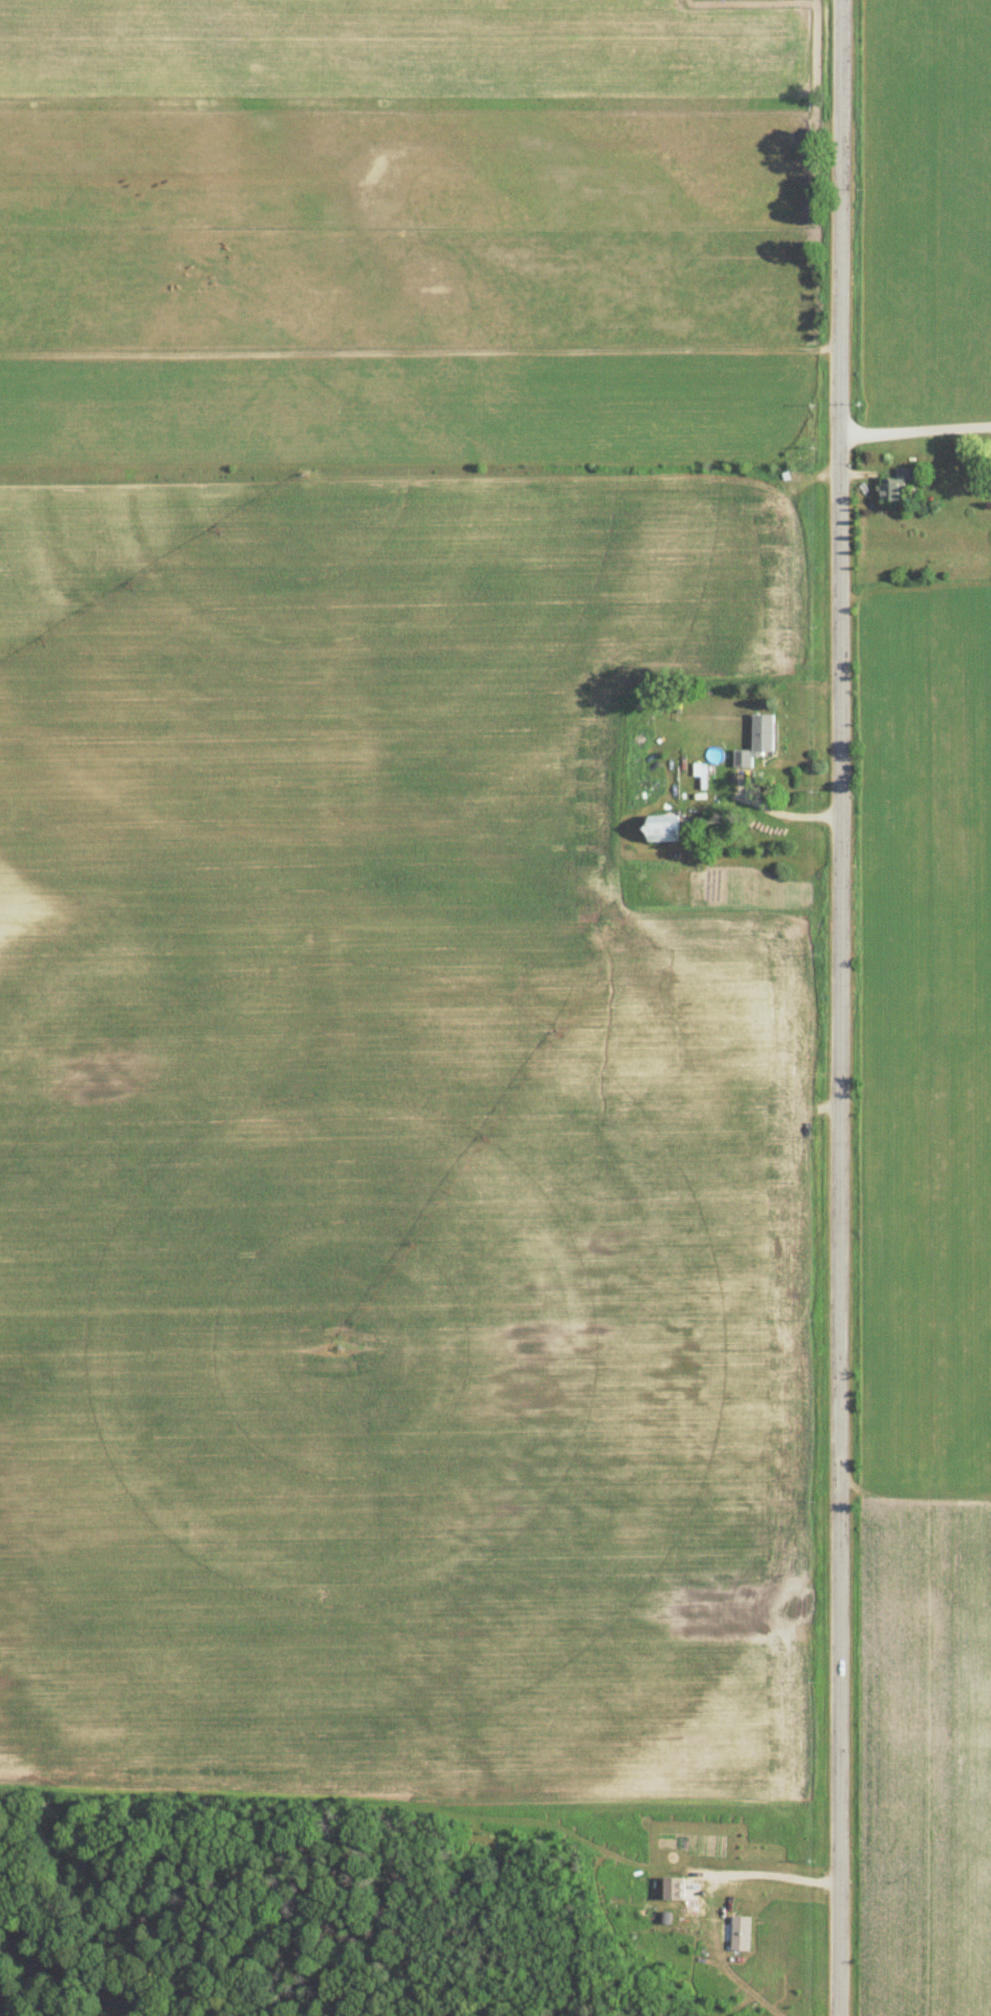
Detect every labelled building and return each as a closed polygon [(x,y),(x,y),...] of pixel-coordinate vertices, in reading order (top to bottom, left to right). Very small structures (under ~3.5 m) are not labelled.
[(879,501),(904,501),(904,481),(913,481),(913,468),(895,468),(895,478),(879,478),(879,501)] [(732,767),(751,768),(751,753),(772,754),(773,715),(752,715),(751,750),(732,750),(732,767)] [(677,816),(645,816),(645,842),(677,842),(677,816)] [(663,1900),(682,1900),(682,1878),(663,1878),(663,1900)]
